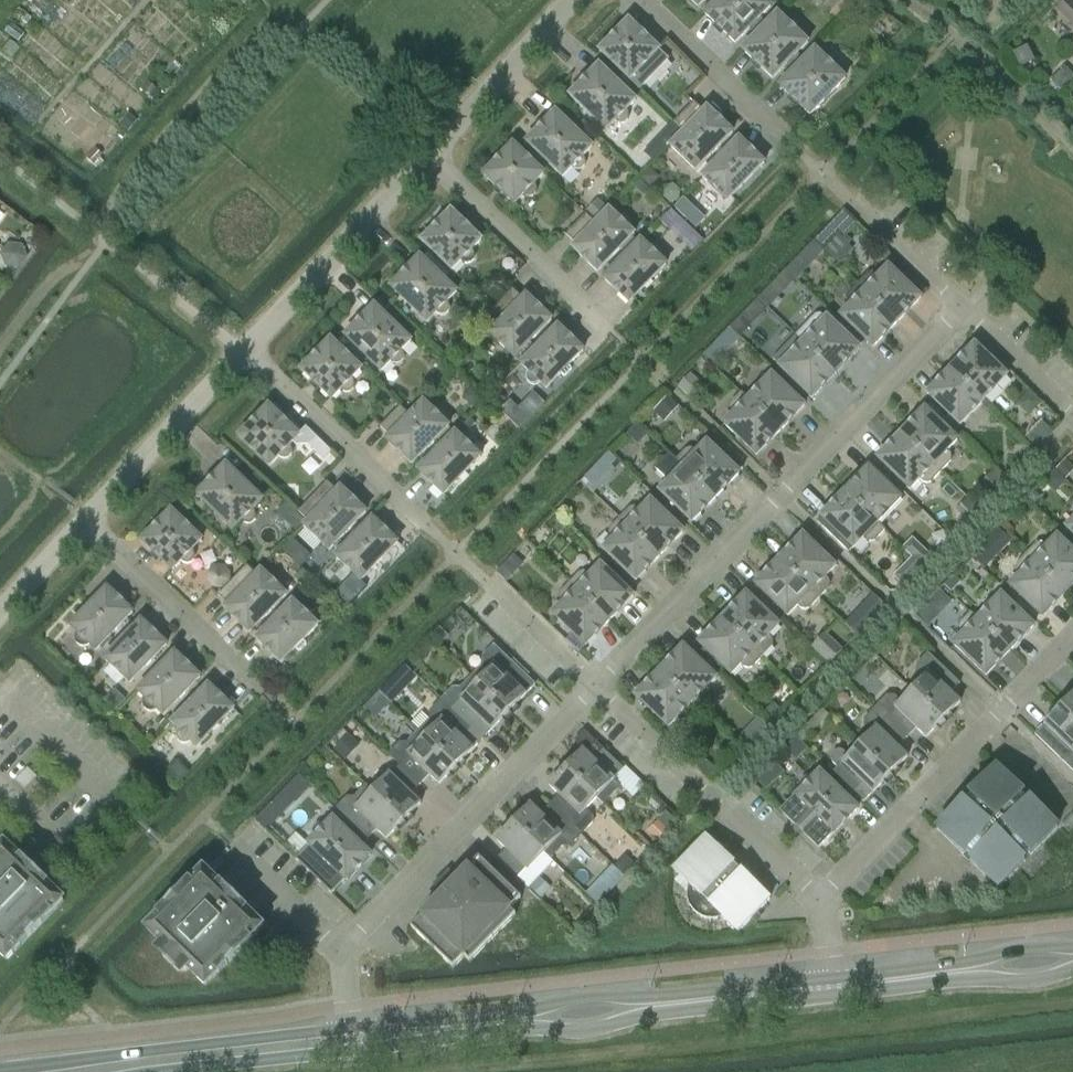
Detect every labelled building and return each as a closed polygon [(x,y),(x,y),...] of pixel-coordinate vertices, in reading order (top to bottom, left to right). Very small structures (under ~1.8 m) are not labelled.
[(699,8),(707,0),(691,0),(699,8)] [(706,15),(737,44),(772,8),(764,0),(720,0),(706,15)] [(1057,12),(1072,28),(1072,0),(1069,0),(1057,12)] [(779,14),(744,51),(774,80),(809,44),(800,35),(802,28),(801,24),(797,21),(794,20),(787,22),(779,14)] [(630,21),(601,52),(640,90),(669,59),(660,51),(630,21)] [(816,50),(781,87),(811,116),(847,79),(837,70),(839,63),(838,59),(835,57),(830,56),(824,58),(816,50)] [(600,66),(571,97),(607,132),(616,123),(622,124),(626,123),(629,120),(630,116),(628,110),(637,101),(600,66)] [(705,113),(705,112),(695,103),(675,124),(685,133),(685,134),(705,113)] [(685,134),(685,133),(672,147),(697,172),(734,133),(708,109),(705,112),(705,113),(685,134)] [(557,113),(528,143),(564,178),(573,169),(578,170),(583,169),(586,166),(586,162),(585,157),(593,148),(557,113)] [(668,127),(659,137),(663,140),(669,146),(670,147),(679,137),(668,127)] [(740,140),(703,178),(729,202),(765,164),(740,140)] [(514,145),(485,176),(515,205),(524,196),(530,197),(534,196),(537,193),(537,189),(536,184),(545,175),(514,145)] [(650,186),(655,181),(656,175),(650,170),(642,179),(650,186)] [(634,187),(644,197),(651,189),(641,180),(634,187)] [(687,196),(677,205),(697,227),(707,218),(687,196)] [(663,222),(695,246),(704,234),(672,210),(663,222)] [(845,210),(813,243),(823,253),(841,234),(845,237),(858,223),(845,210)] [(610,211),(596,225),(577,246),(574,249),(599,273),(636,235),(629,228),(630,222),(629,218),(626,215),(622,214),(616,216),(610,211)] [(452,212),(423,242),(453,272),(462,262),(467,264),(472,263),(475,259),(476,255),(474,250),(483,241),(452,212)] [(577,246),(596,225),(587,216),(567,236),(577,246)] [(642,241),(605,279),(630,304),(667,266),(642,241)] [(823,253),(813,243),(805,252),(815,262),(823,253)] [(3,249),(22,264),(27,258),(22,245),(7,244),(3,249)] [(3,249),(0,254),(0,256),(5,267),(18,269),(22,264),(3,249)] [(421,258),(392,289),(428,324),(438,314),(443,316),(447,314),(450,311),(451,307),(449,302),(458,293),(445,281),(451,275),(431,256),(425,262),(421,258)] [(858,286),(897,324),(922,298),(889,267),(879,278),(876,275),(875,274),(874,274),(872,273),(870,274),(867,275),(858,286)] [(787,289),(796,280),(786,270),(777,280),(787,289)] [(181,279),(175,286),(181,291),(187,285),(181,279)] [(897,324),(858,286),(850,294),(849,295),(848,296),(848,298),(848,300),(848,301),(849,303),(850,304),(851,306),(841,316),(874,348),(897,324)] [(524,301),(524,300),(514,291),(494,312),(504,321),(524,301)] [(504,321),(490,335),(516,359),(552,321),(527,297),(524,300),(524,301),(504,321)] [(376,307),(346,337),(383,372),(392,363),(397,364),(401,363),(404,360),(405,356),(403,351),(412,342),(376,307)] [(804,344),(836,375),(861,349),(858,346),(861,342),(832,314),(828,311),(824,315),(822,313),(816,314),(806,325),(795,337),(803,344),(804,344)] [(740,317),(731,327),(741,337),(750,327),(740,317)] [(559,327),(522,365),(528,370),(526,377),(527,381),(530,383),(532,384),(535,385),(537,384),(541,383),(548,389),(562,374),(565,377),(572,369),(570,366),(584,351),(559,327)] [(731,327),(720,338),(730,348),(741,337),(731,327)] [(803,344),(795,337),(773,360),(780,367),(813,399),(836,375),(804,344),(803,344)] [(332,340),(302,371),(333,400),(342,391),(348,392),(352,391),(355,388),(356,384),(354,379),(362,370),(332,340)] [(976,344),(951,370),(984,402),(1009,376),(976,344)] [(984,402),(951,370),(928,394),(961,425),(984,402)] [(691,374),(679,387),(691,399),(703,386),(691,374)] [(742,392),(742,393),(749,400),(749,401),(781,432),(806,406),(773,375),(749,399),(742,392)] [(742,393),(741,394),(733,402),(732,403),(732,404),(731,407),(731,409),(732,411),(735,414),(725,424),(758,456),(781,432),(749,401),(749,400),(742,393)] [(668,418),(679,406),(670,398),(659,410),(668,418)] [(391,438),(391,437),(388,441),(413,465),(450,427),(443,420),(444,417),(445,414),(444,410),(441,407),(436,406),(430,408),(424,403),(411,417),(391,438)] [(299,436),(270,407),(240,438),(271,467),(279,458),(286,459),(290,458),(293,455),(293,451),(292,445),(294,442),(297,445),(308,444),(324,460),(333,451),(308,427),(299,436)] [(411,417),(401,407),(381,428),(391,437),(391,438),(411,417)] [(518,409),(510,417),(522,429),(530,420),(518,409)] [(901,435),(941,473),(951,462),(952,457),(952,456),(951,454),(948,451),(959,440),(926,409),(901,435)] [(1043,421),(1027,437),(1037,448),(1053,432),(1043,421)] [(638,445),(648,434),(638,424),(627,435),(638,445)] [(456,434),(419,472),(445,496),(481,458),(474,451),(476,448),(477,445),(476,441),(473,438),(469,437),(461,438),(456,434)] [(941,473),(901,435),(878,458),(911,490),(921,479),(923,481),(924,482),(925,482),(927,483),(930,483),(932,482),(941,473)] [(684,468),(716,499),(741,474),(740,473),(744,468),(713,439),(709,443),(708,442),(698,453),(694,450),(692,449),(690,449),(688,450),(686,450),(677,460),(670,453),(669,455),(683,468),(684,468)] [(683,468),(669,455),(655,469),(669,482),(660,492),(693,523),(716,499),(684,468),(683,468)] [(1065,479),(1072,471),(1072,467),(1066,460),(1056,471),(1065,479)] [(227,465),(198,496),(234,531),(243,522),(245,523),(249,523),(253,522),(255,519),(256,516),(255,513),(253,511),(264,501),(227,465)] [(878,524),(885,531),(886,530),(879,523),(902,499),(870,467),(845,493),(878,525),(878,524)] [(598,490),(606,481),(594,470),(585,479),(598,490)] [(996,470),(982,484),(993,494),(1006,480),(996,470)] [(339,492),(338,492),(329,483),(300,513),(309,522),(309,523),(339,492)] [(309,523),(309,522),(305,527),(330,551),(367,513),(342,488),(338,492),(339,492),(309,523)] [(878,525),(845,493),(822,516),(822,517),(818,521),(850,552),(854,548),(864,539),(867,540),(870,541),(871,541),(873,541),(874,540),(876,540),(885,531),(878,524),(878,525)] [(1035,503),(1038,500),(1038,496),(1034,493),(1029,498),(1035,503)] [(630,509),(620,519),(659,558),(684,532),(652,500),(641,511),(640,509),(638,508),(637,508),(636,507),(633,508),(631,508),(630,509)] [(967,500),(956,511),(967,522),(978,511),(967,500)] [(172,511),(143,542),(173,571),(182,562),(188,564),(192,562),(195,560),(196,555),(194,550),(203,541),(172,511)] [(373,519),(336,557),(362,582),(398,544),(373,519)] [(659,558),(620,519),(612,528),(611,529),(611,530),(611,532),(611,533),(611,535),(611,537),(614,539),(604,550),(637,581),(659,558)] [(779,561),(818,599),(829,588),(830,584),(827,576),(837,566),(804,535),(779,561)] [(1067,593),(1072,586),(1072,550),(1058,536),(1049,546),(1048,545),(1045,544),(1042,543),(1040,543),(1037,544),(1027,554),(1067,593)] [(912,558),(922,568),(933,557),(913,538),(903,548),(912,557),(912,558)] [(984,569),(993,559),(980,547),(971,556),(984,569)] [(1067,593),(1027,554),(1018,565),(1017,566),(1017,569),(1017,570),(1017,571),(1020,575),(1010,586),(1043,617),(1067,593)] [(922,568),(912,558),(894,577),(904,587),(922,568)] [(818,599),(779,561),(756,584),(789,616),(798,607),(806,609),(810,608),(818,599)] [(211,584),(231,584),(231,565),(211,565),(211,584)] [(570,584),(610,622),(634,596),(602,565),(591,575),(590,574),(590,573),(587,572),(585,572),(583,572),(581,572),(580,573),(570,584)] [(258,576),(257,576),(248,566),(219,596),(228,606),(229,606),(258,576)] [(229,606),(228,606),(225,609),(250,634),(287,596),(262,571),(257,576),(258,576),(229,606)] [(610,622),(570,584),(561,593),(560,595),(560,596),(560,599),(561,601),(562,602),(564,604),(554,614),(587,646),(610,622)] [(108,588),(72,627),(78,633),(76,639),(77,643),(80,645),(84,647),(91,645),(97,651),(134,613),(108,588)] [(747,594),(722,620),(762,657),(772,646),(773,642),(771,635),(780,625),(747,594)] [(1002,594),(978,619),(1011,651),(1035,626),(1002,594)] [(883,606),(885,605),(884,604),(875,596),(846,626),(857,636),(884,609),(885,608),(883,606)] [(294,601),(257,639),(282,664),(319,626),(294,601)] [(978,619),(972,612),(961,623),(961,625),(961,626),(961,627),(961,630),(962,631),(964,633),(954,644),(987,675),(1011,651),(978,619)] [(762,657),(722,620),(699,643),(732,675),(742,665),(749,668),(753,667),(762,657)] [(142,621),(105,659),(131,684),(168,645),(142,621)] [(441,645),(449,637),(440,628),(432,637),(441,645)] [(825,632),(812,647),(830,664),(844,650),(825,632)] [(472,677),(509,713),(536,685),(495,645),(483,657),(484,665),(472,677)] [(659,672),(692,704),(693,703),(699,710),(709,699),(710,695),(708,687),(717,678),(684,646),(659,672)] [(924,678),(913,690),(944,720),(961,702),(951,693),(961,683),(929,652),(918,664),(918,672),(924,678)] [(176,653),(139,691),(145,697),(144,704),(146,708),(149,711),(152,711),(158,710),(164,716),(201,678),(176,653)] [(692,704),(659,672),(636,696),(669,727),(692,704)] [(473,731),(483,740),(509,713),(472,677),(461,688),(453,688),(441,700),(473,731)] [(209,686),(172,724),(178,730),(177,736),(178,740),(182,743),(186,743),(191,742),(198,748),(235,710),(209,686)] [(887,696),(876,707),(908,738),(917,728),(927,738),(944,720),(913,690),(902,702),(895,695),(887,696)] [(1062,706),(1072,717),(1072,695),(1062,706)] [(483,740),(473,731),(441,700),(431,711),(431,719),(419,732),(456,768),(483,740)] [(774,704),(766,712),(772,718),(780,709),(774,704)] [(1062,706),(1045,724),(1036,734),(1072,770),(1072,717),(1062,706)] [(908,738),(876,707),(865,719),(865,727),(871,733),(860,744),(891,775),(908,757),(899,747),(908,738)] [(456,768),(419,732),(408,742),(400,743),(392,751),(403,761),(400,765),(400,766),(420,785),(430,775),(440,785),(456,768)] [(346,759),(360,745),(349,734),(335,749),(346,759)] [(744,753),(753,744),(743,734),(733,743),(744,753)] [(891,775),(860,744),(849,756),(844,751),(840,750),(836,751),(832,754),(832,759),(833,763),(838,768),(834,772),(855,793),(865,802),(874,792),(891,775)] [(584,750),(566,768),(597,798),(598,798),(604,804),(622,786),(614,779),(624,769),(604,749),(594,759),(584,750)] [(719,770),(706,758),(697,768),(710,780),(719,770)] [(374,791),(373,792),(404,822),(422,804),(412,794),(420,785),(400,766),(391,775),(390,774),(374,791)] [(619,776),(630,788),(640,779),(629,767),(619,776)] [(964,800),(938,828),(965,855),(968,852),(974,858),(971,860),(999,887),(1026,860),(1023,857),(1029,851),(1032,854),(1058,826),(1031,799),(1028,802),(1022,796),(1025,794),(997,767),(970,794),(973,797),(967,803),(964,800)] [(597,798),(566,768),(550,785),(560,795),(550,805),(581,836),(593,823),(593,815),(587,809),(597,798)] [(797,798),(783,812),(819,847),(833,833),(834,834),(859,808),(821,772),(796,797),(797,798)] [(267,831),(311,786),(299,775),(256,820),(267,831)] [(374,791),(367,785),(356,797),(348,797),(336,809),(347,819),(368,839),(377,830),(387,839),(404,822),(373,792),(374,791)] [(581,836),(550,805),(541,814),(531,804),(513,823),(544,853),(545,853),(551,859),(563,847),(571,847),(581,836)] [(310,845),(296,860),(332,895),(346,880),(347,881),(371,856),(333,819),(327,826),(326,824),(323,824),(321,824),(317,825),(315,827),(314,830),(313,832),(314,834),(316,837),(309,844),(310,845)] [(657,841),(668,830),(660,822),(649,833),(657,841)] [(544,853),(513,823),(497,840),(507,849),(498,859),(518,879),(527,869),(528,870),(544,853)] [(720,918),(723,917),(739,932),(771,899),(706,836),(674,869),(690,885),(689,888),(689,890),(688,893),(689,896),(689,898),(689,900),(690,903),(692,906),(694,909),(697,912),(698,914),(700,915),(703,916),(707,918),(710,918),(713,919),(717,918),(720,918)] [(0,851),(0,953),(8,960),(64,901),(6,845),(0,851)] [(423,917),(412,928),(443,958),(453,969),(464,957),(470,963),(507,924),(516,915),(510,910),(521,898),(479,858),(468,869),(467,868),(455,881),(449,874),(438,886),(445,892),(422,916),(423,917)] [(625,875),(635,865),(628,858),(618,868),(625,875)] [(623,876),(611,865),(601,875),(614,887),(624,877),(623,876)] [(205,871),(148,929),(165,946),(163,948),(164,957),(179,971),(188,971),(189,969),(207,986),(264,927),(205,871)] [(549,890),(538,880),(531,888),(542,898),(549,890)]
